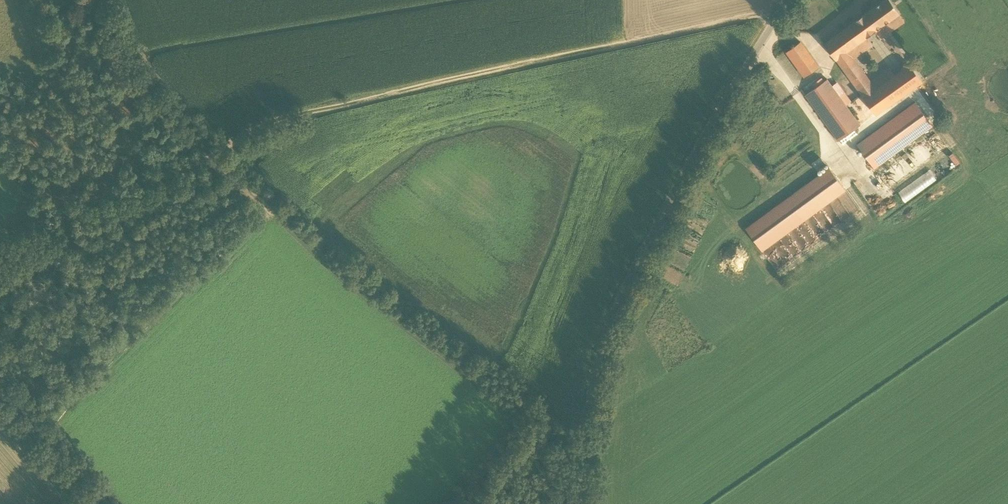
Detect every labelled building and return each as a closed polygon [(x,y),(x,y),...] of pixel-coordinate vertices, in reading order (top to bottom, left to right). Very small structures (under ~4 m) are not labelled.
[(864,15),(876,31),(900,14),(890,0),(885,0),(864,15)] [(868,37),(876,31),(864,15),(855,21),(824,44),(876,116),(908,92),(893,71),(874,85),(854,58),(873,44),(868,37)] [(802,77),(819,66),(802,40),(785,51),(802,77)] [(806,95),(839,140),(861,125),(846,105),(851,101),(845,93),(840,96),(828,79),(806,95)] [(857,145),(874,169),(933,126),(915,102),(913,99),(902,107),(904,110),(857,145)] [(762,251),(845,190),(829,169),(746,229),(762,251)]
